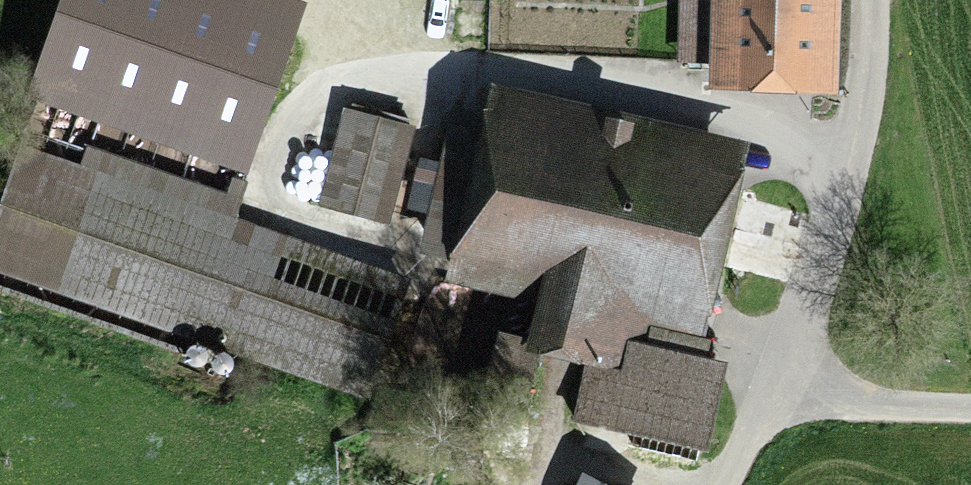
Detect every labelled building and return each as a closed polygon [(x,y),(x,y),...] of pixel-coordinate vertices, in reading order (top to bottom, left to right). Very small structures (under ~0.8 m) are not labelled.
[(306,0),(61,0),(29,95),(249,169),(306,0)] [(677,60),(709,60),(709,83),(837,86),(838,0),(678,0),(677,60)] [(533,300),(526,332),(523,344),(535,348),(588,359),(619,366),(627,331),(703,348),(752,135),(489,75),(442,280),(533,300)] [(387,222),(414,125),(345,106),(318,202),(387,222)] [(28,124),(0,206),(0,267),(372,395),(413,275),(237,215),(249,180),(231,174),(225,192),(28,124)] [(523,344),(526,332),(496,324),(474,413),(516,424),(535,348),(523,344)] [(619,366),(588,359),(575,418),(708,447),(729,354),(703,348),(627,331),(619,366)] [(197,361),(201,360),(204,357),(206,354),(206,350),(206,346),(204,343),(201,340),(197,339),(194,339),(190,340),(187,342),(185,345),(184,348),(184,352),(185,355),(187,358),(190,360),(193,361),(197,361)] [(223,369),(226,368),(229,365),(231,362),(232,358),(231,354),(229,351),(226,349),(223,347),(219,347),(216,348),(213,350),(211,353),(210,356),(210,360),(211,363),(213,366),(216,368),(219,369),(223,369)] [(573,484),(616,484),(581,469),(573,484)]
